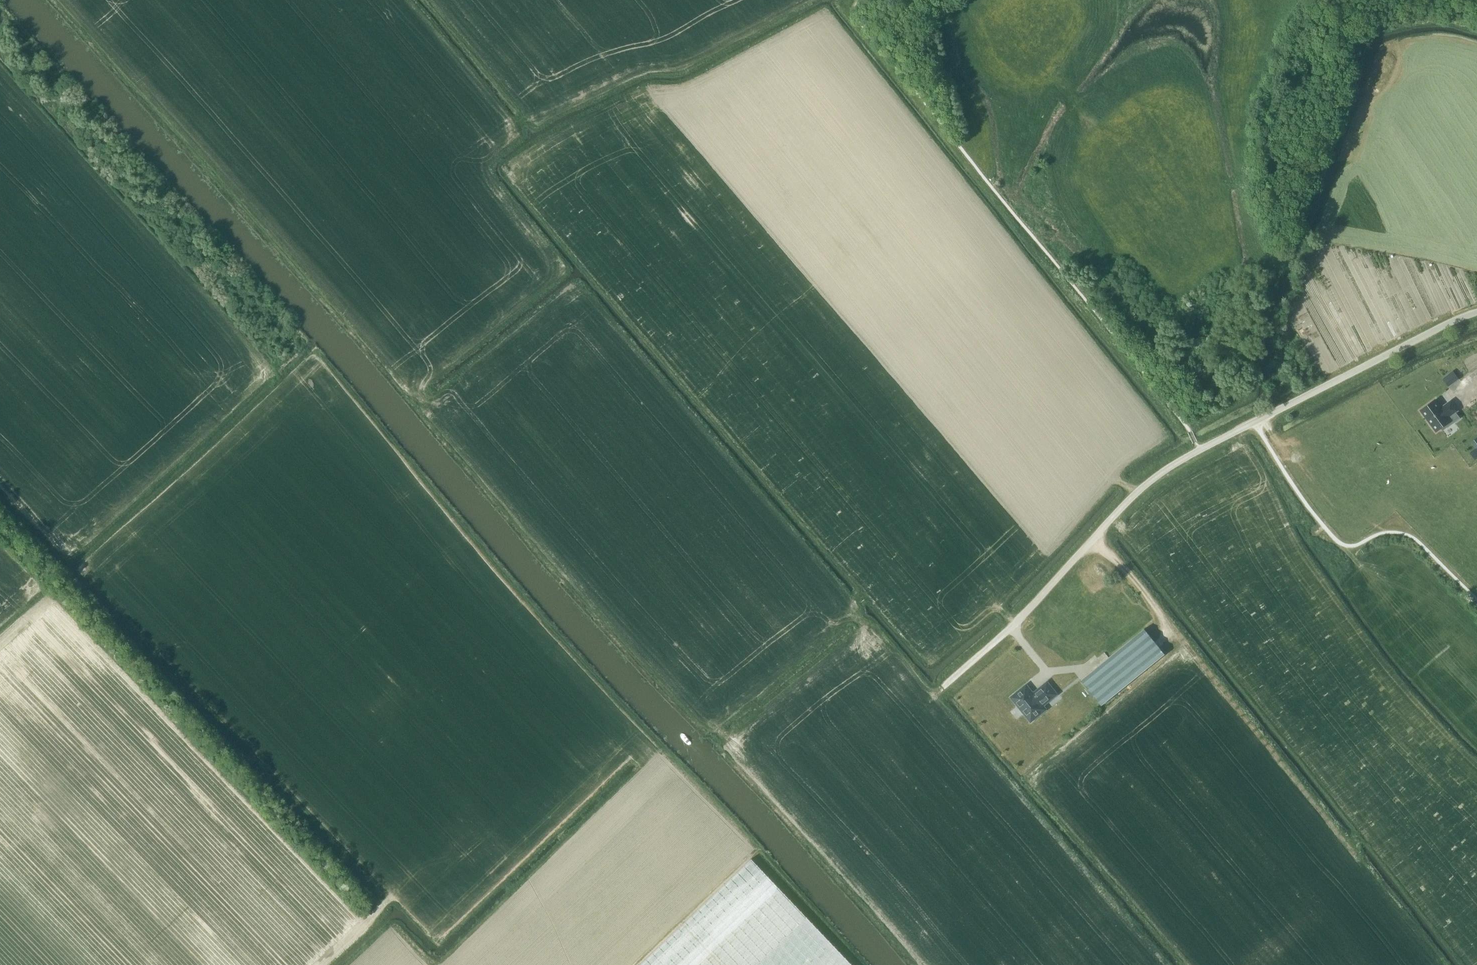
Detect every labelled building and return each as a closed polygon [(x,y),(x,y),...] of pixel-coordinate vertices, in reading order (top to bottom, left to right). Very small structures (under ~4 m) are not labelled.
[(1476,366),(1476,352),(1463,361),(1469,371),(1476,366)] [(1454,364),(1443,372),(1452,383),(1462,375),(1454,364)] [(1455,412),(1458,410),(1451,401),(1441,408),(1435,400),(1420,410),(1436,431),(1441,428),(1443,430),(1459,418),(1455,412)] [(1165,654),(1144,629),(1081,680),(1101,705),(1165,654)] [(1033,695),(1033,694),(1026,686),(1012,697),(1018,705),(1018,708),(1022,713),(1025,713),(1031,720),(1045,709),(1042,705),(1056,694),(1047,683),(1037,691),(1036,696),(1033,695)] [(750,860),(639,964),(850,964),(750,860)]
